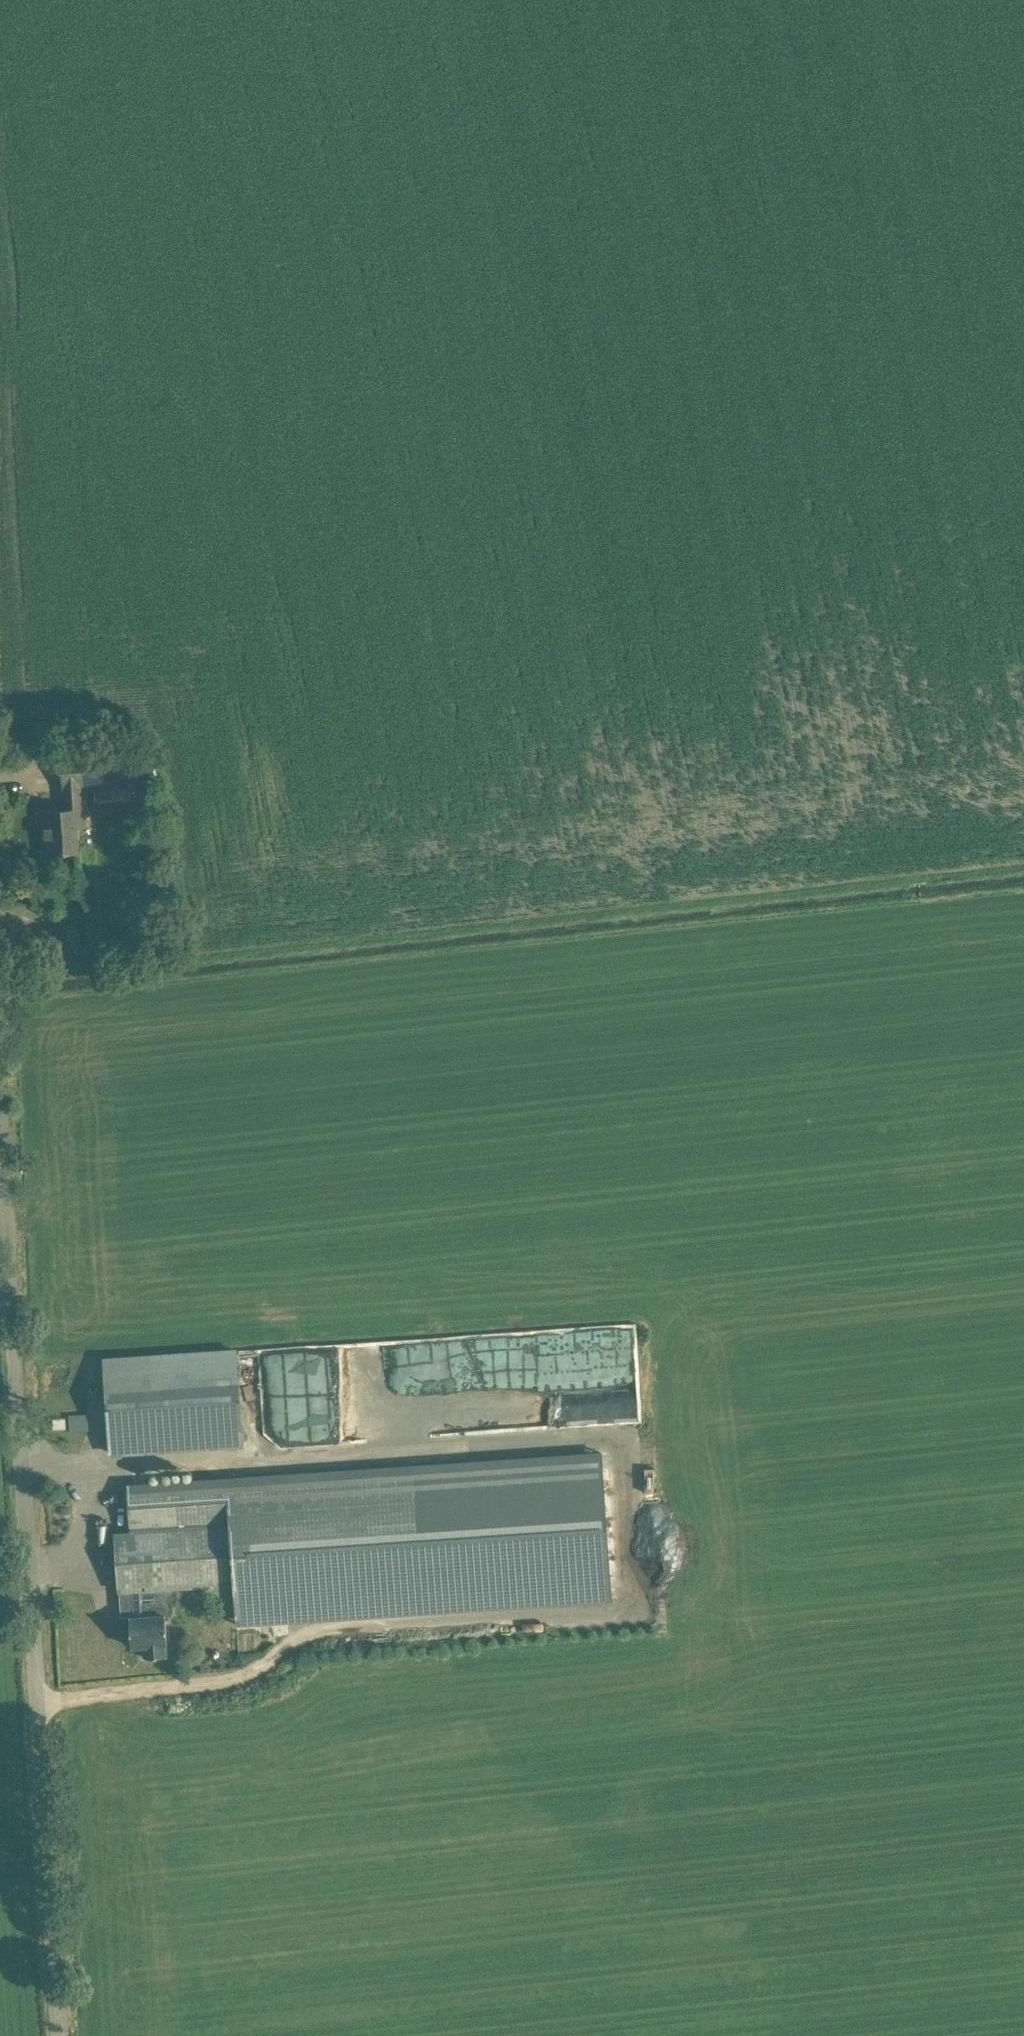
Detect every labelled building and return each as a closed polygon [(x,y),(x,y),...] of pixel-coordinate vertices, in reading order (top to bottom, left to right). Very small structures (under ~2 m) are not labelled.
[(65,809),(43,810),(44,822),(41,823),(42,837),(44,837),(45,852),(87,849),(83,790),(64,791),(65,809)] [(636,1386),(634,1324),(589,1325),(589,1343),(615,1343),(615,1357),(616,1357),(616,1364),(624,1364),(624,1386),(636,1386)] [(237,1350),(105,1358),(111,1452),(243,1443),(237,1350)] [(599,1407),(477,1407),(477,1423),(599,1422),(599,1407)] [(602,1453),(129,1484),(133,1547),(117,1548),(120,1590),(203,1584),(203,1594),(235,1592),(237,1623),(612,1598),(602,1453)] [(172,1601),(142,1603),(142,1615),(130,1615),(132,1645),(144,1645),(145,1656),(167,1655),(166,1643),(168,1643),(166,1616),(172,1615),(172,1601)]
